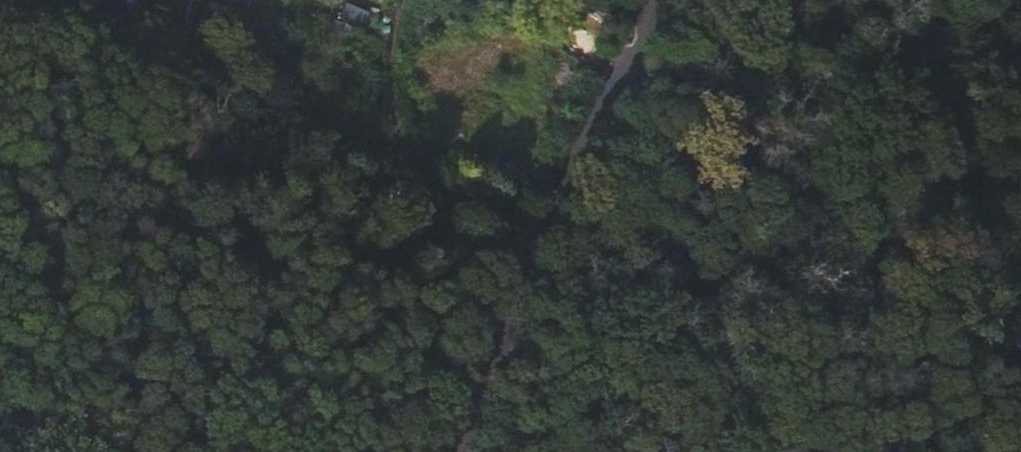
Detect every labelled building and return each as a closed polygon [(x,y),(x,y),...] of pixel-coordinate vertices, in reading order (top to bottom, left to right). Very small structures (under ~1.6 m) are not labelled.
[(366,22),(370,10),(345,0),(340,12),(366,22)]
